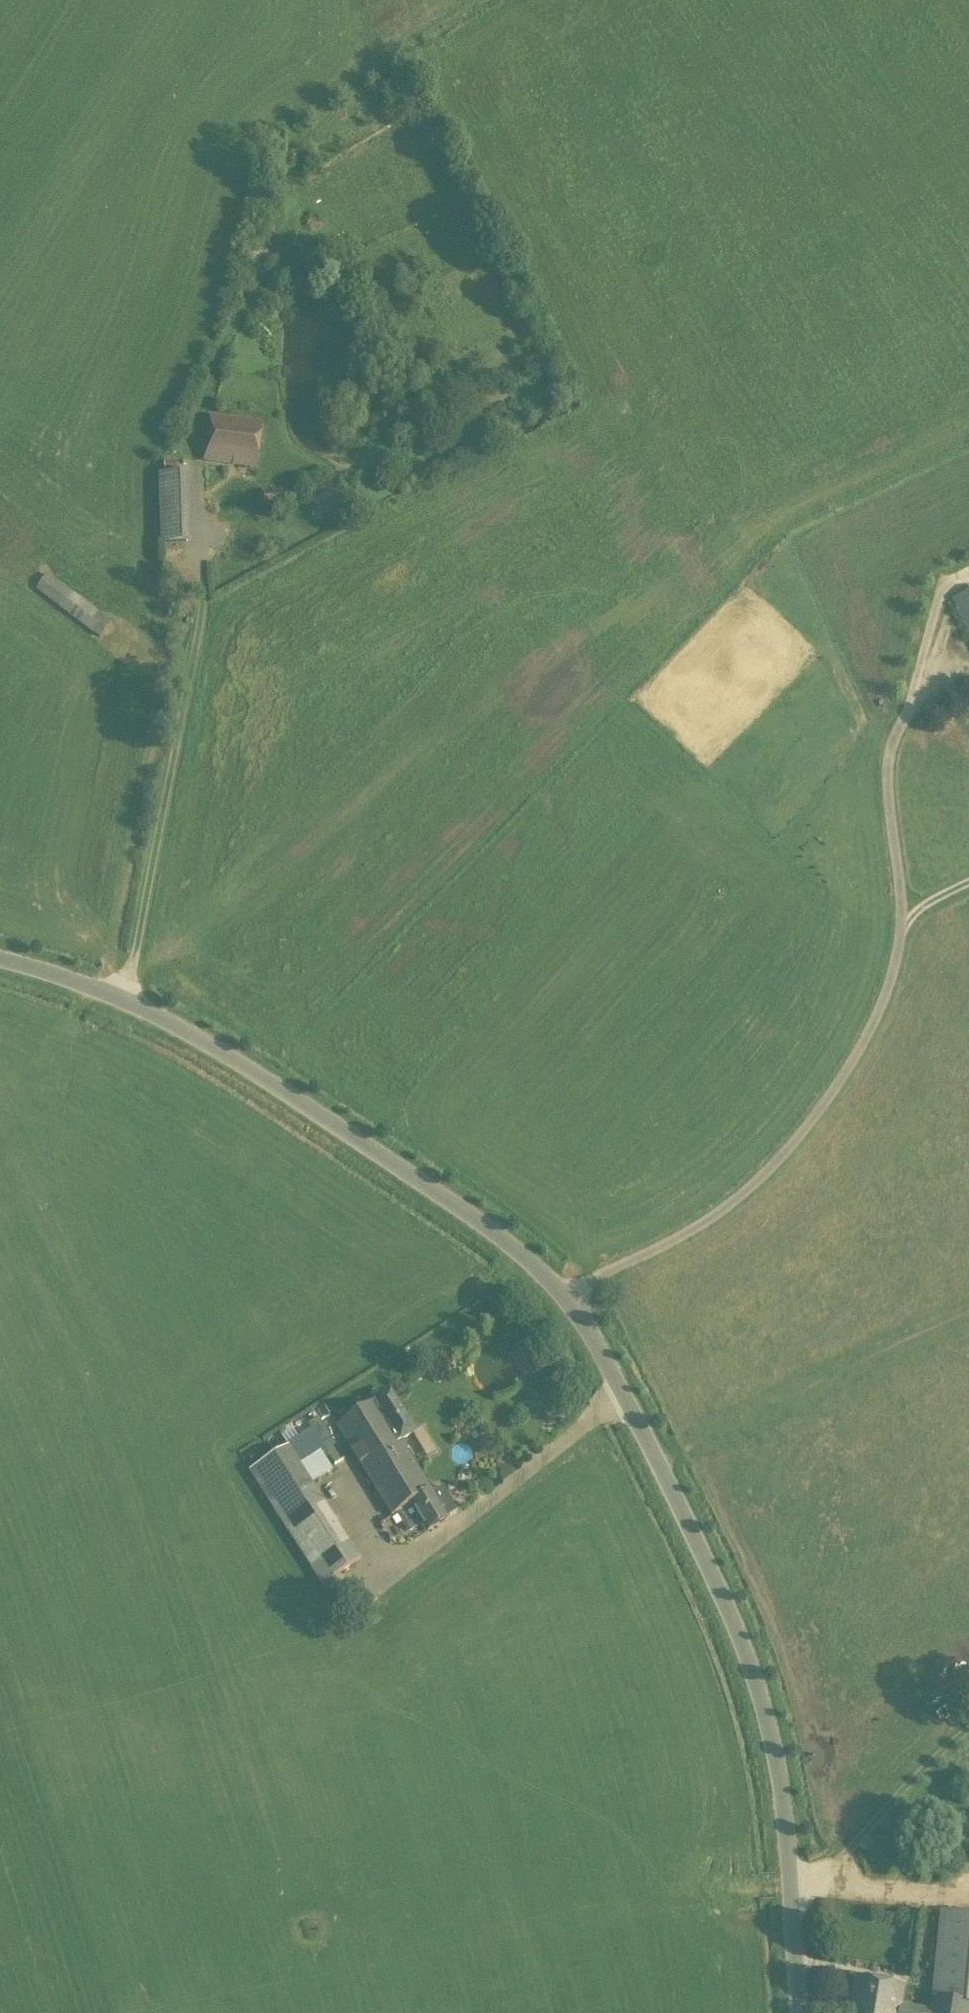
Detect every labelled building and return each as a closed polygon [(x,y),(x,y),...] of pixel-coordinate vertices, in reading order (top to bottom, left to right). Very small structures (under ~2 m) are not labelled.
[(263,425),(212,418),(206,461),(257,469),(263,425)] [(165,462),(165,472),(176,472),(176,462),(165,462)] [(282,487),(264,487),(264,501),(264,510),(282,509),(282,487)] [(100,639),(111,623),(47,574),(35,590),(100,639)] [(952,599),(968,637),(968,592),(952,599)] [(527,1363),(533,1373),(545,1367),(539,1356),(527,1363)] [(414,1433),(389,1392),(336,1425),(392,1515),(397,1512),(409,1531),(422,1523),(427,1532),(448,1518),(431,1491),(430,1491),(405,1451),(408,1449),(402,1440),(414,1433)] [(312,1429),(288,1445),(289,1446),(302,1467),(326,1451),(335,1464),(344,1458),(319,1418),(309,1425),(312,1429)] [(302,1467),(289,1446),(249,1472),(322,1585),(360,1560),(302,1467)] [(940,1911),(931,2009),(901,2005),(905,1986),(856,1978),(853,1995),(848,1994),(845,2012),(848,2012),(968,2012),(968,1914),(940,1911)]
